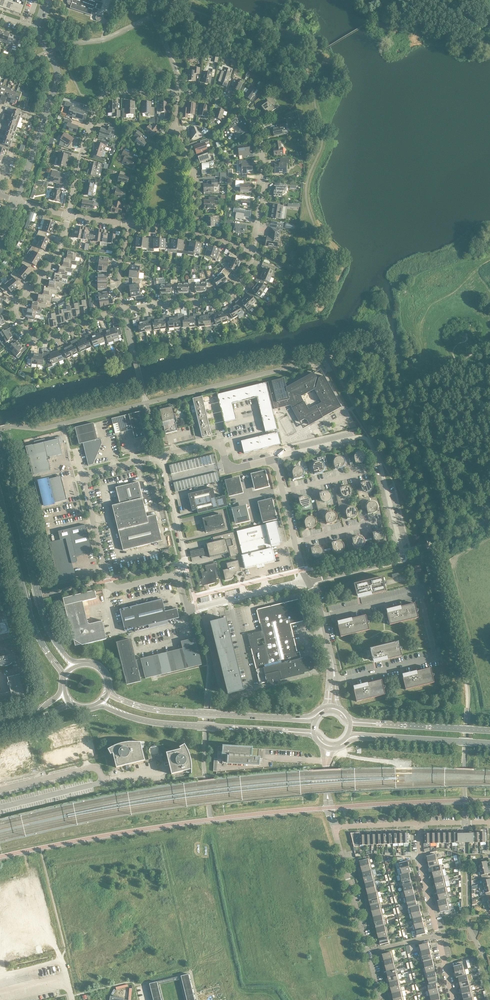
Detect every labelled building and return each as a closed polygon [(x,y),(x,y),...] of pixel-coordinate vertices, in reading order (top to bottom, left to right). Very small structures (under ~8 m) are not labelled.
[(7,0),(4,8),(12,11),(15,3),(7,0)] [(68,2),(68,4),(71,5),(70,8),(91,15),(92,12),(95,13),(96,12),(97,9),(101,10),(103,3),(101,2),(102,0),(68,0),(68,2)] [(23,5),(15,3),(12,11),(20,14),(23,5)] [(10,35),(5,33),(2,42),(7,44),(10,35)] [(15,36),(10,35),(7,44),(12,45),(15,36)] [(20,38),(15,36),(12,45),(11,48),(16,50),(20,38)] [(188,71),(187,81),(195,81),(196,74),(199,74),(200,68),(193,67),(193,71),(188,71)] [(230,77),(232,69),(228,68),(227,72),(225,71),(224,70),(224,71),(222,70),(218,82),(223,83),(222,86),(223,86),(226,87),(229,80),(230,80),(231,80),(231,79),(231,78),(230,78),(230,77)] [(204,75),(203,82),(210,84),(211,77),(214,78),(215,70),(212,69),(212,73),(203,71),(202,75),(204,75)] [(233,78),(231,85),(234,86),(232,89),(238,92),(244,80),(242,79),(241,82),(233,78)] [(244,95),(252,101),(252,100),(256,94),(259,96),(263,90),(260,88),(258,91),(251,86),(250,86),(251,87),(245,95),(244,95)] [(22,93),(17,91),(14,100),(13,101),(13,103),(15,104),(16,100),(19,101),(21,96),(22,93)] [(274,97),(270,92),(265,98),(266,98),(268,101),(261,106),(267,115),(269,114),(270,113),(276,109),(273,105),(276,103),(273,99),(274,97)] [(22,96),(21,96),(19,101),(20,101),(18,108),(23,109),(27,98),(22,96)] [(73,104),(66,102),(65,106),(70,108),(68,115),(76,117),(76,118),(79,119),(82,119),(84,111),(79,109),(78,110),(76,109),(72,107),(73,104)] [(116,102),(108,102),(108,106),(107,106),(107,113),(113,113),(113,117),(120,117),(120,111),(116,111),(116,102)] [(126,118),(133,118),(133,114),(134,114),(134,103),(130,103),(130,102),(126,102),(126,109),(123,109),(122,118),(126,118)] [(143,102),(143,113),(148,113),(148,116),(154,116),(154,108),(151,108),(151,102),(143,102)] [(157,106),(157,114),(160,114),(160,112),(164,112),(164,119),(169,119),(169,112),(167,112),(167,102),(160,102),(160,106),(157,106)] [(183,108),(183,117),(187,118),(188,114),(194,115),(195,104),(187,103),(187,108),(183,108)] [(201,104),(199,115),(204,116),(203,118),(208,119),(209,114),(206,113),(208,106),(201,104)] [(213,111),(210,121),(214,123),(215,118),(221,120),(223,115),(226,116),(227,112),(224,111),(224,110),(217,108),(216,112),(213,111)] [(13,112),(12,115),(20,117),(22,113),(14,110),(13,110),(10,109),(9,111),(13,112)] [(72,121),(65,119),(63,122),(68,123),(66,130),(76,133),(78,126),(71,124),(72,121)] [(286,119),(278,121),(279,127),(272,129),(272,131),(273,131),(274,136),(283,134),(283,131),(286,131),(285,124),(287,123),(286,119)] [(232,124),(229,126),(230,129),(232,128),(235,132),(233,133),(235,137),(237,136),(238,137),(247,131),(242,122),(237,125),(235,122),(234,123),(232,120),(230,121),(232,124)] [(159,128),(154,124),(152,127),(150,125),(145,131),(152,137),(159,128)] [(194,126),(191,130),(190,136),(191,140),(195,140),(201,138),(204,135),(202,131),(205,128),(199,127),(198,128),(198,127),(194,126)] [(101,128),(98,137),(99,136),(110,139),(111,134),(113,135),(115,129),(109,127),(108,130),(101,128)] [(138,131),(134,136),(137,139),(134,143),(142,149),(141,150),(147,142),(147,143),(140,138),(143,135),(138,131)] [(65,142),(63,147),(70,150),(72,144),(71,143),(72,142),(74,139),(64,133),(60,139),(65,142)] [(208,139),(200,141),(201,143),(193,146),(196,154),(208,150),(205,143),(209,142),(208,139)] [(96,143),(94,148),(95,148),(94,150),(92,155),(101,157),(104,145),(107,146),(108,143),(101,141),(100,144),(96,143)] [(280,142),(274,142),(275,148),(273,149),(274,155),(283,154),(282,147),(281,148),(280,142)] [(249,145),(238,147),(239,155),(242,155),(243,158),(247,157),(247,154),(250,154),(249,145)] [(129,153),(124,150),(121,156),(124,158),(122,162),(126,164),(125,165),(132,168),(134,164),(136,160),(128,156),(129,153)] [(65,152),(62,151),(62,154),(59,153),(57,158),(60,158),(58,165),(61,166),(62,167),(62,166),(66,167),(67,162),(66,162),(68,155),(64,154),(65,152)] [(203,164),(204,164),(202,169),(202,170),(201,170),(202,174),(210,173),(210,169),(209,169),(209,165),(210,165),(211,166),(213,165),(213,164),(213,162),(215,162),(212,152),(198,157),(200,163),(202,162),(203,164)] [(286,173),(286,164),(289,164),(289,158),(281,158),(281,163),(279,163),(279,164),(274,164),(275,173),(286,173)] [(246,161),(239,161),(239,167),(241,167),(242,174),(246,174),(246,171),(252,171),(252,164),(246,164),(246,161)] [(91,162),(90,165),(89,165),(87,174),(86,174),(96,177),(96,176),(94,176),(96,176),(97,176),(98,175),(101,164),(95,162),(95,163),(91,162)] [(58,172),(52,170),(50,181),(57,182),(56,184),(62,186),(64,175),(57,174),(58,172)] [(129,177),(119,174),(117,182),(127,185),(129,177)] [(84,190),(83,195),(92,196),(94,185),(95,185),(96,181),(89,180),(88,183),(85,183),(84,190)] [(217,180),(207,181),(208,182),(207,183),(206,182),(204,184),(203,184),(203,185),(202,186),(203,187),(204,194),(204,192),(214,191),(213,187),(218,186),(217,180)] [(243,181),(236,181),(235,187),(240,187),(240,192),(251,192),(252,185),(243,184),(243,181)] [(275,183),(274,186),(274,190),(274,191),(273,196),(282,196),(282,195),(284,195),(285,193),(286,191),(287,184),(275,183)] [(116,187),(112,187),(112,189),(116,190),(114,197),(124,199),(126,191),(116,189),(116,187)] [(52,189),(52,192),(50,192),(49,198),(50,199),(52,200),(59,202),(60,195),(61,195),(61,191),(52,189)] [(240,206),(240,205),(249,206),(250,200),(245,200),(245,197),(236,195),(235,201),(239,201),(238,206),(240,206)] [(204,201),(204,209),(214,208),(214,201),(218,201),(217,197),(209,197),(209,200),(204,201)] [(83,200),(81,207),(92,209),(93,206),(98,207),(99,201),(98,203),(83,200)] [(122,207),(119,206),(120,203),(111,201),(111,204),(112,205),(111,212),(120,214),(122,207)] [(283,206),(272,204),(272,205),(272,207),(271,207),(271,212),(271,214),(270,214),(270,218),(281,219),(283,206)] [(233,213),(236,213),(235,218),(243,220),(243,217),(247,218),(248,211),(234,208),(233,213)] [(31,212),(28,220),(32,221),(34,222),(37,214),(37,213),(34,213),(31,212)] [(219,216),(212,216),(211,216),(209,219),(205,219),(206,227),(209,227),(211,228),(212,227),(216,226),(215,222),(219,222),(219,216)] [(45,220),(43,225),(53,228),(55,223),(50,222),(51,219),(43,217),(42,219),(45,220)] [(266,237),(265,242),(266,242),(265,246),(273,247),(273,246),(277,247),(280,247),(281,242),(279,242),(279,239),(278,239),(280,230),(282,230),(283,224),(277,223),(276,229),(271,228),(270,233),(271,233),(270,235),(270,237),(267,237),(266,237)] [(246,226),(235,224),(234,229),(236,229),(235,232),(243,233),(243,234),(244,230),(245,230),(246,226)] [(53,228),(43,225),(41,231),(39,230),(38,232),(46,235),(47,232),(51,234),(53,228)] [(79,230),(75,229),(73,238),(80,239),(83,227),(82,227),(80,226),(79,230)] [(83,227),(80,239),(88,241),(89,232),(86,231),(86,227),(86,228),(83,227)] [(93,241),(100,242),(102,230),(101,230),(99,230),(99,229),(98,229),(98,233),(94,232),(93,241)] [(102,230),(100,242),(107,243),(108,234),(104,234),(105,230),(104,230),(102,230)] [(112,235),(108,234),(107,243),(114,244),(116,235),(116,231),(115,231),(115,232),(113,231),(112,231),(112,235)] [(46,235),(38,232),(37,235),(39,236),(37,241),(47,245),(49,240),(45,238),(46,235)] [(136,247),(141,248),(142,238),(137,237),(136,242),(133,242),(132,249),(136,249),(136,247)] [(148,239),(142,238),(141,248),(147,249),(147,252),(150,252),(151,244),(148,243),(148,239)] [(153,244),(151,244),(150,252),(154,252),(154,249),(159,249),(159,239),(153,239),(153,244)] [(165,239),(159,239),(159,249),(165,249),(165,251),(168,251),(168,244),(165,244),(165,239)] [(171,244),(168,244),(168,251),(168,252),(176,253),(178,240),(172,240),(171,244)] [(183,241),(178,240),(176,253),(185,254),(186,246),(183,245),(183,241)] [(47,245),(37,241),(35,246),(32,245),(31,247),(39,251),(40,248),(45,250),(47,245)] [(189,246),(186,246),(185,254),(193,256),(194,253),(196,243),(190,242),(189,246)] [(202,244),(196,243),(194,253),(199,254),(199,256),(202,257),(204,249),(201,249),(202,244)] [(207,250),(204,249),(202,257),(204,257),(209,260),(210,260),(211,257),(213,248),(208,246),(207,250)] [(39,251),(31,247),(27,254),(30,256),(38,261),(41,256),(37,254),(39,251)] [(219,249),(213,248),(211,257),(216,259),(215,261),(218,262),(221,255),(218,254),(219,249)] [(81,254),(68,251),(66,259),(75,261),(77,261),(78,261),(79,260),(80,258),(81,254)] [(232,258),(229,263),(238,267),(241,262),(235,259),(236,256),(230,253),(229,256),(232,258)] [(38,261),(30,256),(27,260),(24,258),(23,261),(30,266),(31,263),(35,266),(38,261)] [(109,258),(100,256),(99,264),(111,265),(111,263),(112,262),(108,261),(109,258)] [(64,259),(62,267),(71,268),(73,268),(74,269),(75,268),(75,266),(76,266),(77,261),(75,261),(66,259),(64,259)] [(30,266),(23,261),(21,263),(23,265),(20,269),(28,276),(31,271),(28,268),(30,266)] [(130,266),(129,272),(139,273),(140,267),(142,267),(142,264),(135,263),(134,266),(130,266)] [(238,267),(229,263),(227,268),(225,267),(223,269),(229,274),(230,272),(229,271),(230,270),(236,272),(238,267)] [(111,265),(99,264),(98,271),(107,272),(107,268),(111,269),(111,268),(110,268),(111,266),(111,265)] [(263,269),(261,273),(271,277),(273,271),(269,270),(270,268),(262,265),(261,268),(263,269)] [(60,266),(58,274),(67,276),(67,275),(67,272),(72,273),(73,268),(71,268),(62,267),(60,266)] [(28,276),(20,269),(16,273),(14,271),(12,273),(19,279),(21,277),(24,280),(28,276)] [(229,274),(223,269),(221,272),(222,273),(217,277),(223,285),(228,282),(224,276),(225,275),(227,276),(229,274)] [(139,273),(129,272),(129,277),(133,278),(133,282),(141,281),(142,281),(141,279),(139,278),(139,273)] [(19,279),(12,273),(10,275),(12,277),(8,281),(15,288),(19,285),(16,281),(19,279)] [(55,273),(53,281),(62,283),(63,283),(67,284),(67,280),(68,276),(67,275),(67,276),(58,274),(55,273)] [(271,277),(261,273),(260,277),(257,276),(256,279),(264,283),(265,281),(269,283),(271,277)] [(223,285),(217,277),(213,280),(212,278),(209,279),(211,286),(214,285),(213,284),(214,283),(218,288),(223,285)] [(192,287),(191,279),(188,280),(188,283),(183,283),(183,293),(189,293),(189,287),(192,287)] [(194,279),(191,279),(192,287),(194,287),(195,293),(201,293),(200,283),(194,283),(194,279)] [(211,286),(209,279),(206,280),(206,282),(200,283),(201,293),(207,292),(206,286),(208,286),(208,287),(211,286)] [(264,283),(256,279),(255,281),(257,282),(254,286),(263,292),(266,287),(263,285),(264,283)] [(49,280),(48,288),(57,290),(57,287),(62,288),(63,283),(62,283),(53,281),(49,280)] [(174,287),(174,280),(171,280),(171,284),(165,284),(166,294),(172,294),(171,288),(174,287)] [(177,280),(174,280),(174,287),(177,287),(177,294),(183,293),(183,283),(177,284),(177,280)] [(8,281),(4,284),(2,282),(0,284),(0,288),(3,291),(4,289),(6,290),(8,289),(11,292),(15,288),(8,281)] [(141,284),(141,281),(133,282),(133,285),(129,286),(130,292),(140,290),(139,284),(141,284)] [(160,295),(166,294),(165,284),(165,282),(159,282),(159,281),(156,281),(157,289),(160,288),(160,295)] [(263,292),(254,286),(252,290),(249,288),(248,291),(254,296),(255,294),(259,297),(263,292)] [(44,288),(43,296),(51,297),(52,294),(57,295),(57,290),(48,288),(44,288)] [(141,296),(140,290),(130,292),(131,297),(135,297),(136,299),(143,298),(142,295),(141,296)] [(254,296),(248,291),(246,293),(248,295),(244,298),(251,305),(256,301),(252,297),(254,296)] [(98,293),(98,294),(97,294),(96,295),(96,296),(96,301),(99,300),(112,298),(111,298),(111,296),(111,295),(107,296),(107,292),(98,293)] [(39,295),(37,303),(46,304),(46,301),(51,302),(52,297),(51,297),(43,296),(39,295)] [(112,299),(112,298),(99,300),(100,308),(109,306),(108,302),(112,302),(112,301),(111,299),(112,299)] [(253,307),(251,305),(244,298),(241,301),(239,299),(237,301),(242,307),(243,305),(248,311),(253,307)] [(88,313),(86,300),(81,300),(82,305),(79,306),(78,306),(80,314),(88,313)] [(242,307),(237,301),(235,302),(236,304),(232,307),(238,316),(243,313),(240,308),(242,307)] [(32,302),(31,310),(40,311),(40,308),(45,309),(46,304),(37,303),(32,302)] [(74,308),(71,309),(72,317),(80,316),(80,314),(78,306),(79,306),(78,303),(74,303),(74,308)] [(67,311),(66,311),(65,310),(63,310),(63,312),(64,320),(72,319),(72,317),(71,309),(71,306),(66,307),(67,311)] [(238,316),(232,307),(228,309),(227,307),(225,308),(228,315),(230,320),(238,316)] [(228,315),(225,308),(222,309),(223,311),(218,313),(222,323),(230,320),(228,315)] [(26,317),(28,317),(28,322),(34,323),(35,315),(40,316),(41,311),(40,311),(31,310),(28,309),(26,317)] [(59,315),(56,315),(57,324),(65,323),(64,320),(63,312),(63,310),(63,309),(58,310),(59,315)] [(213,326),(212,320),(211,312),(208,313),(208,315),(204,316),(205,326),(213,326)] [(213,312),(211,312),(212,320),(214,319),(216,325),(222,323),(218,313),(214,314),(213,312)] [(57,326),(57,324),(56,315),(55,313),(51,314),(51,318),(48,319),(49,328),(57,326)] [(199,313),(196,314),(196,321),(198,321),(198,327),(205,326),(204,316),(199,316),(199,313)] [(166,323),(166,315),(162,316),(163,318),(158,319),(160,329),(166,329),(165,323),(166,323)] [(169,315),(166,315),(166,323),(168,322),(168,328),(174,328),(173,317),(169,317),(169,315)] [(151,324),(150,317),(147,318),(148,320),(143,321),(145,332),(151,330),(150,325),(151,324)] [(153,317),(150,317),(151,324),(153,324),(153,326),(153,327),(154,330),(160,329),(158,319),(154,319),(153,317)] [(4,319),(0,321),(0,328),(1,327),(2,329),(9,325),(8,323),(5,324),(4,319)] [(139,333),(145,332),(143,321),(139,322),(138,319),(135,320),(137,328),(138,328),(139,333)] [(114,328),(110,329),(113,339),(119,338),(118,336),(122,335),(119,324),(113,326),(114,328)] [(9,325),(2,329),(3,330),(0,332),(0,339),(10,333),(8,329),(10,328),(9,325)] [(105,328),(102,329),(104,336),(104,337),(106,337),(107,341),(113,339),(110,329),(105,331),(105,328)] [(104,336),(102,329),(99,330),(100,333),(95,334),(99,344),(105,342),(103,337),(104,336)] [(10,333),(0,339),(0,342),(2,345),(3,345),(4,347),(11,342),(16,338),(15,335),(13,337),(10,333)] [(90,333),(87,335),(90,341),(91,341),(93,346),(99,344),(95,334),(91,336),(90,333)] [(90,341),(87,335),(84,336),(85,338),(81,340),(85,350),(91,347),(89,343),(91,342),(90,341)] [(18,340),(16,338),(11,342),(12,344),(8,348),(12,352),(20,345),(17,341),(18,340)] [(76,339),(73,341),(76,347),(78,347),(80,352),(85,350),(81,340),(77,342),(76,339)] [(76,347),(73,341),(70,342),(72,344),(67,346),(72,356),(78,353),(75,348),(76,347)] [(23,348),(20,345),(12,352),(16,356),(20,352),(21,353),(27,348),(25,346),(23,348)] [(62,346),(60,347),(62,354),(63,355),(65,354),(67,358),(72,356),(67,346),(63,348),(62,346)] [(62,354),(60,347),(57,348),(58,351),(54,352),(57,362),(63,360),(61,355),(62,354)] [(31,364),(37,365),(38,354),(34,354),(34,351),(31,351),(30,358),(32,358),(31,364)] [(43,355),(38,354),(37,365),(43,365),(44,360),(47,360),(46,353),(43,352),(43,355)] [(46,353),(47,360),(48,368),(52,366),(52,364),(57,362),(54,352),(49,354),(48,352),(46,353)] [(314,373),(286,388),(290,405),(299,422),(304,419),(307,420),(309,425),(341,407),(337,400),(323,376),(318,378),(315,390),(322,402),(309,409),(307,408),(301,396),(313,390),(314,385),(316,378),(314,373)] [(284,378),(273,381),(268,382),(274,409),(290,405),(286,388),(284,378)] [(281,445),(266,384),(217,395),(224,423),(236,420),(232,405),(257,398),(265,433),(266,436),(241,442),(244,454),(281,445)] [(204,408),(201,398),(191,400),(194,410),(204,408)] [(171,407),(159,410),(161,417),(160,418),(161,422),(176,418),(175,414),(173,414),(171,407)] [(206,417),(204,408),(194,410),(196,419),(206,417)] [(140,412),(111,419),(112,419),(113,424),(115,434),(120,432),(132,429),(142,427),(139,412),(140,412)] [(208,427),(206,417),(196,419),(198,429),(208,427)] [(176,418),(161,422),(162,426),(163,426),(165,434),(177,431),(175,423),(177,422),(176,418)] [(97,441),(93,424),(75,429),(79,445),(83,444),(88,467),(93,466),(101,445),(100,440),(97,441)] [(144,437),(142,427),(132,429),(134,439),(144,437)] [(211,436),(208,427),(198,429),(201,438),(211,436)] [(35,445),(26,447),(33,475),(50,471),(48,459),(49,458),(62,454),(59,443),(62,442),(61,436),(55,438),(55,440),(43,443),(43,439),(34,441),(35,445)] [(354,459),(355,464),(361,463),(363,462),(364,460),(365,458),(365,456),(364,454),(362,453),(360,452),(358,452),(356,453),(355,454),(355,455),(354,456),(354,459)] [(333,464),(335,469),(340,468),(342,467),(343,465),(344,465),(344,463),(344,461),(343,459),(342,458),(341,458),(340,457),(338,457),(337,457),(335,458),(334,459),(334,460),(333,462),(333,464)] [(313,469),(314,474),(320,473),(321,472),(323,470),(324,468),(324,466),(323,466),(323,464),(321,463),(319,462),(317,462),(315,463),(313,464),(313,465),(313,467),(313,469)] [(292,474),(293,479),(299,478),(301,477),(302,475),(303,473),(303,471),(302,469),(301,468),(300,468),(298,467),(296,467),(294,468),(293,469),(293,470),(292,472),(292,474)] [(253,476),(255,486),(256,488),(262,487),(267,486),(264,473),(253,475),(253,476)] [(61,477),(34,483),(40,507),(67,500),(61,477)] [(240,490),(241,490),(238,479),(227,482),(230,495),(234,494),(241,492),(240,490)] [(365,481),(360,483),(361,488),(360,489),(356,490),(359,500),(369,497),(367,492),(368,492),(370,491),(371,490),(372,488),(372,486),(372,485),(371,484),(370,482),(369,482),(367,481),(365,481)] [(137,483),(114,489),(118,505),(111,507),(122,552),(161,542),(160,538),(154,516),(145,518),(137,483)] [(345,486),(339,488),(340,493),(340,494),(336,495),(338,505),(348,502),(347,497),(349,496),(351,495),(351,493),(351,491),(351,490),(350,489),(349,487),(347,486),(345,486)] [(188,494),(190,504),(215,498),(213,488),(188,494)] [(319,493),(320,498),(319,499),(315,500),(312,500),(313,503),(316,502),(318,510),(327,507),(326,502),(327,502),(329,501),(330,500),(331,498),(331,496),(330,494),(328,492),(326,491),(324,492),(324,491),(319,493)] [(227,506),(225,496),(215,498),(218,509),(227,506)] [(304,496),(298,498),(299,503),(300,505),(302,507),(304,508),(306,507),(308,506),(309,505),(310,505),(310,503),(310,501),(309,499),(308,497),(306,496),(304,497),(304,496)] [(370,502),(369,497),(359,500),(361,510),(365,509),(366,509),(367,514),(373,513),(375,512),(376,510),(377,508),(377,506),(376,504),(375,503),(374,503),(372,502),(370,502)] [(218,509),(215,498),(190,504),(192,511),(197,510),(198,514),(218,509)] [(266,502),(259,503),(260,506),(264,521),(275,519),(275,518),(271,501),(270,500),(266,502)] [(349,507),(348,502),(338,505),(341,515),(345,514),(347,519),(352,518),(354,517),(356,515),(356,513),(356,511),(355,509),(354,508),(352,507),(350,507),(349,507)] [(233,510),(237,523),(248,520),(245,509),(245,507),(238,508),(234,509),(234,510),(233,510)] [(329,512),(327,507),(318,510),(319,518),(316,518),(317,521),(320,520),(324,519),(325,519),(326,524),(332,523),(334,522),(335,520),(336,518),(336,516),(335,514),(333,513),(331,512),(329,512)] [(225,528),(221,514),(202,518),(203,523),(200,524),(201,529),(204,528),(206,533),(225,528)] [(304,524),(306,529),(311,528),(313,527),(314,525),(315,525),(315,523),(315,521),(314,519),(313,518),(311,517),(309,517),(308,517),(306,518),(305,519),(305,520),(304,522),(304,524)] [(276,522),(236,531),(245,568),(275,561),(271,545),(281,543),(276,522)] [(88,533),(86,525),(58,532),(60,540),(49,543),(59,582),(75,578),(72,564),(76,563),(77,561),(76,557),(93,553),(91,547),(88,533)] [(372,533),(373,538),(374,540),(376,542),(378,542),(380,542),(382,541),(383,540),(384,540),(384,538),(384,536),(384,535),(383,534),(382,532),(380,531),(378,531),(372,533)] [(239,555),(234,532),(212,537),(213,542),(206,544),(209,557),(228,553),(229,558),(239,555)] [(351,538),(353,543),(354,545),(355,547),(357,547),(359,547),(360,547),(361,546),(363,545),(364,543),(364,541),(364,540),(363,539),(361,537),(359,536),(357,537),(357,536),(351,538)] [(331,543),(332,548),(333,550),(335,552),(337,552),(339,552),(341,551),(342,550),(343,548),(343,546),(342,544),(341,542),(340,542),(338,541),(336,542),(336,541),(331,543)] [(316,547),(310,548),(312,553),(313,555),(314,557),(316,558),(318,557),(320,557),(322,555),(323,553),(322,551),(322,549),(320,547),(318,547),(316,547)] [(240,571),(241,571),(238,561),(226,564),(226,563),(227,569),(222,570),(225,580),(232,578),(234,576),(237,577),(234,575),(236,572),(240,571)] [(197,580),(199,586),(199,585),(204,584),(204,585),(207,585),(207,584),(214,583),(215,582),(216,581),(216,579),(218,578),(215,563),(205,565),(205,566),(207,573),(202,575),(203,579),(198,580),(198,579),(197,580)] [(353,584),(356,596),(361,594),(362,597),(361,597),(362,597),(386,591),(384,586),(385,585),(386,585),(386,584),(386,583),(385,583),(383,583),(382,577),(353,584)] [(95,591),(89,592),(63,598),(73,640),(74,640),(75,646),(81,645),(82,645),(106,639),(102,620),(101,620),(101,621),(89,624),(88,623),(82,602),(96,598),(95,591)] [(168,624),(167,621),(179,618),(177,611),(176,609),(176,608),(175,607),(173,607),(172,608),(172,609),(172,610),(172,611),(169,611),(169,610),(165,611),(162,599),(120,610),(125,631),(139,628),(140,630),(168,624)] [(261,631),(256,632),(247,634),(260,683),(267,682),(267,683),(269,683),(270,684),(271,685),(272,685),(273,685),(274,685),(275,685),(276,685),(277,684),(278,684),(278,683),(279,682),(279,681),(279,680),(304,674),(304,673),(309,671),(310,671),(312,670),(313,668),(314,667),(314,665),(314,663),(314,662),(313,660),(312,659),(310,658),(309,657),(307,657),(305,657),(298,659),(290,624),(304,621),(299,599),(256,610),(261,631)] [(416,609),(414,603),(390,609),(391,610),(391,609),(392,612),(386,613),(389,625),(418,618),(417,612),(418,611),(418,610),(418,609),(417,609),(416,609)] [(4,613),(1,614),(0,614),(0,634),(9,632),(4,613)] [(367,621),(365,615),(341,621),(342,621),(343,624),(337,625),(340,637),(369,630),(368,624),(369,623),(369,622),(369,621),(368,621),(367,621)] [(244,690),(242,682),(240,675),(245,673),(240,674),(229,633),(234,632),(234,631),(231,632),(229,625),(228,625),(226,618),(210,622),(227,694),(244,690)] [(195,638),(181,642),(181,645),(182,645),(187,668),(202,665),(195,638)] [(130,639),(116,643),(126,685),(141,681),(140,678),(145,676),(141,661),(136,663),(130,639)] [(369,649),(372,660),(377,659),(378,661),(377,662),(401,656),(400,650),(401,650),(401,649),(402,649),(402,648),(401,648),(401,647),(399,647),(398,642),(369,649)] [(179,649),(169,652),(173,672),(187,668),(182,645),(181,645),(178,646),(179,649)] [(16,662),(14,654),(13,655),(12,654),(11,653),(11,652),(9,650),(8,650),(7,649),(5,648),(4,648),(2,648),(1,647),(0,647),(0,666),(1,666),(2,666),(3,666),(4,666),(5,666),(7,666),(8,665),(9,665),(10,664),(11,663),(12,663),(15,662),(16,662)] [(169,652),(155,655),(159,675),(173,672),(169,652)] [(154,655),(140,659),(141,661),(145,676),(145,678),(159,675),(155,655),(154,655)] [(434,683),(430,668),(406,674),(407,674),(407,677),(402,678),(405,690),(434,683)] [(19,674),(7,677),(11,691),(0,694),(0,707),(16,703),(16,701),(25,698),(19,674)] [(385,695),(381,680),(357,686),(358,686),(358,689),(353,690),(356,702),(385,695)] [(113,754),(116,768),(145,761),(141,744),(144,743),(144,742),(133,742),(131,742),(129,742),(128,742),(126,742),(124,743),(121,743),(120,744),(118,744),(116,745),(113,746),(111,747),(108,749),(110,754),(111,754),(113,754)] [(166,753),(166,755),(171,774),(190,770),(191,773),(192,768),(192,767),(191,765),(191,764),(191,763),(191,761),(191,759),(190,758),(190,756),(189,755),(189,753),(188,751),(188,750),(187,749),(184,744),(179,747),(179,748),(179,747),(180,749),(166,753)] [(217,758),(214,758),(213,771),(216,771),(216,774),(217,774),(218,757),(223,758),(222,764),(223,764),(223,762),(258,764),(259,749),(218,746),(217,758)] [(360,835),(360,832),(351,833),(354,847),(361,846),(361,845),(360,845),(360,835)] [(470,832),(470,833),(466,833),(463,833),(463,832),(459,832),(459,833),(458,833),(458,843),(459,843),(459,844),(463,844),(463,841),(466,841),(470,841),(470,843),(474,843),(474,842),(475,842),(475,833),(474,833),(474,832),(470,832)] [(427,856),(428,862),(438,859),(436,851),(430,852),(431,855),(427,856)] [(371,864),(369,855),(363,857),(364,860),(360,861),(361,867),(371,864)] [(398,860),(398,863),(397,864),(396,865),(397,870),(410,866),(408,861),(404,862),(403,859),(398,860)] [(474,868),(475,870),(488,867),(487,863),(489,863),(488,861),(487,861),(484,861),(484,859),(477,860),(478,863),(479,867),(474,868)] [(411,872),(410,866),(397,870),(399,875),(411,872)] [(488,867),(475,870),(475,873),(480,871),(481,875),(482,878),(488,876),(487,874),(489,873),(489,870),(488,867)] [(411,872),(399,875),(401,880),(411,878),(409,873),(411,872)] [(488,876),(482,878),(482,881),(483,884),(478,886),(479,888),(489,885),(489,879),(488,876)] [(447,887),(445,881),(435,884),(437,889),(447,887)] [(479,888),(479,890),(484,889),(485,893),(486,896),(489,895),(489,885),(479,888)] [(448,892),(447,887),(437,889),(438,895),(448,892)] [(415,895),(413,889),(403,891),(405,897),(415,895)] [(449,898),(448,892),(438,895),(440,900),(438,900),(438,901),(449,898)] [(381,903),(379,897),(369,900),(371,905),(381,903)] [(449,898),(438,901),(439,906),(449,904),(448,899),(449,898)] [(382,909),(381,903),(371,905),(372,911),(382,909)] [(451,912),(449,904),(439,906),(441,912),(445,911),(445,912),(445,913),(451,913),(451,912)] [(426,933),(425,928),(415,930),(416,937),(422,936),(422,934),(426,933)] [(390,944),(389,936),(379,939),(380,944),(385,943),(385,945),(390,944)] [(418,944),(420,951),(430,949),(428,943),(424,944),(424,942),(418,944)] [(383,954),(384,960),(394,957),(392,950),(387,952),(387,953),(383,954)] [(455,972),(465,969),(468,969),(466,960),(457,962),(458,965),(454,966),(455,972)] [(181,976),(179,976),(185,999),(195,999),(188,974),(181,976)] [(472,979),(471,974),(468,974),(457,977),(457,978),(458,977),(460,982),(469,980),(472,979)] [(438,982),(436,976),(427,979),(428,984),(426,985),(438,982)] [(471,986),(469,980),(460,982),(461,988),(471,986)] [(158,981),(149,983),(153,999),(163,999),(158,981)] [(438,982),(426,985),(428,990),(437,988),(436,983),(438,982)] [(402,991),(401,985),(391,988),(392,993),(402,991)] [(403,996),(402,991),(392,993),(394,999),(403,996)]
